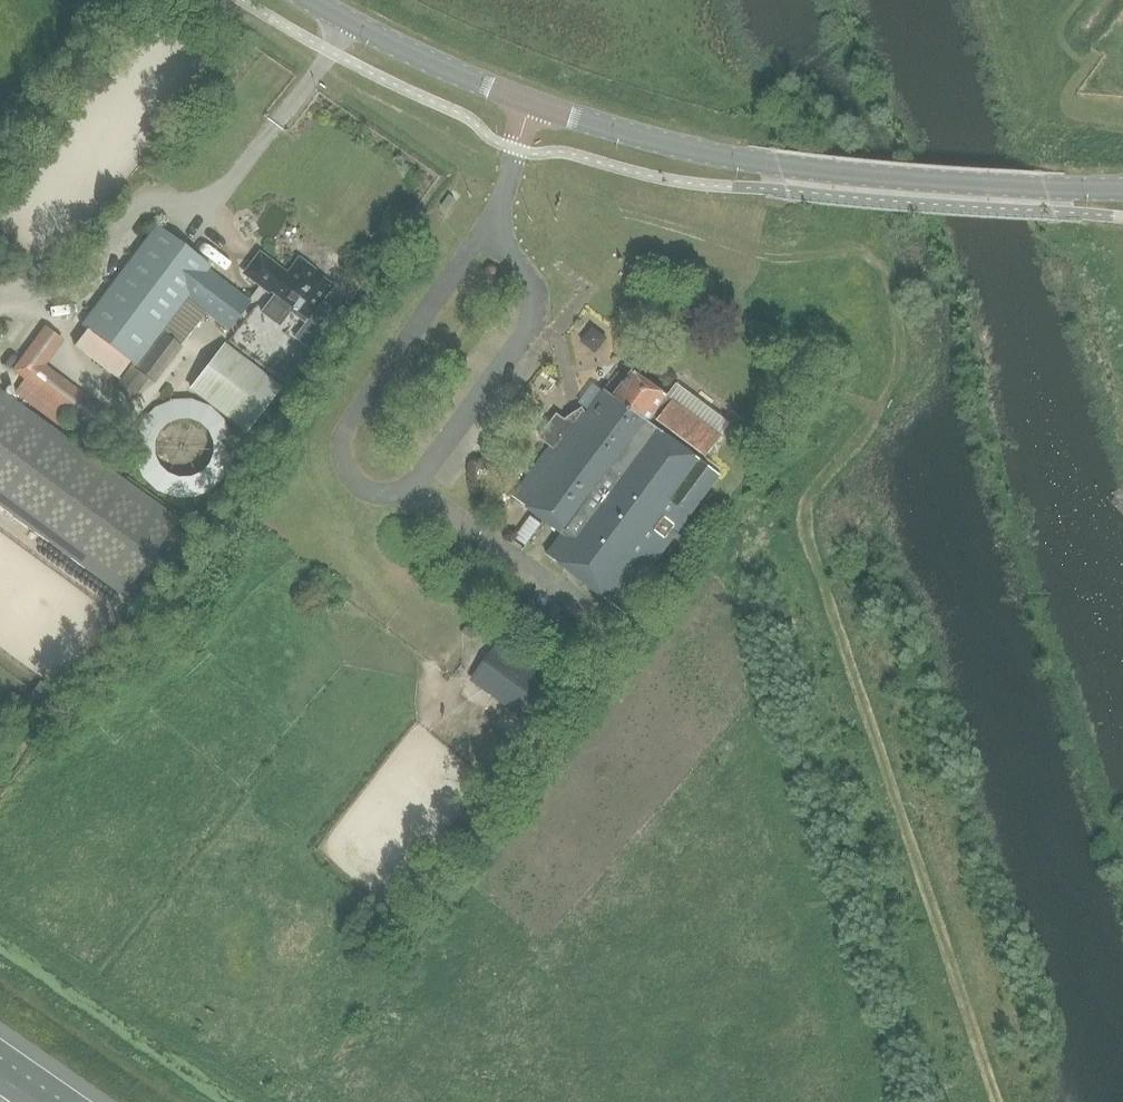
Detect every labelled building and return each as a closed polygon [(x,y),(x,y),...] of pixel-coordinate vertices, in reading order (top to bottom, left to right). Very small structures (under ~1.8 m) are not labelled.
[(211,266),(157,226),(81,326),(154,382),(206,314),(229,331),(250,303),(208,270),(211,266)] [(290,270),(265,251),(247,275),(275,295),(261,313),(279,326),(292,308),(307,320),(321,302),(332,287),(314,273),(315,271),(298,258),(290,270)] [(307,320),(294,338),(310,350),(337,314),(321,302),(307,320)] [(31,316),(0,358),(0,361),(13,370),(12,371),(104,440),(119,421),(46,366),(65,341),(31,316)] [(589,346),(604,348),(607,329),(591,327),(589,346)] [(188,388),(244,431),(280,385),(223,341),(188,388)] [(129,373),(113,394),(131,407),(147,386),(129,373)] [(547,447),(510,498),(560,535),(545,556),(618,609),(716,474),(646,423),(651,416),(665,398),(631,373),(612,399),(604,393),(589,413),(588,415),(585,419),(581,416),(570,428),(563,422),(555,416),(537,438),(547,447)] [(0,388),(0,508),(122,598),(179,520),(0,388)] [(665,398),(651,416),(706,456),(719,438),(665,398)] [(497,644),(470,681),(517,715),(544,678),(497,644)]
